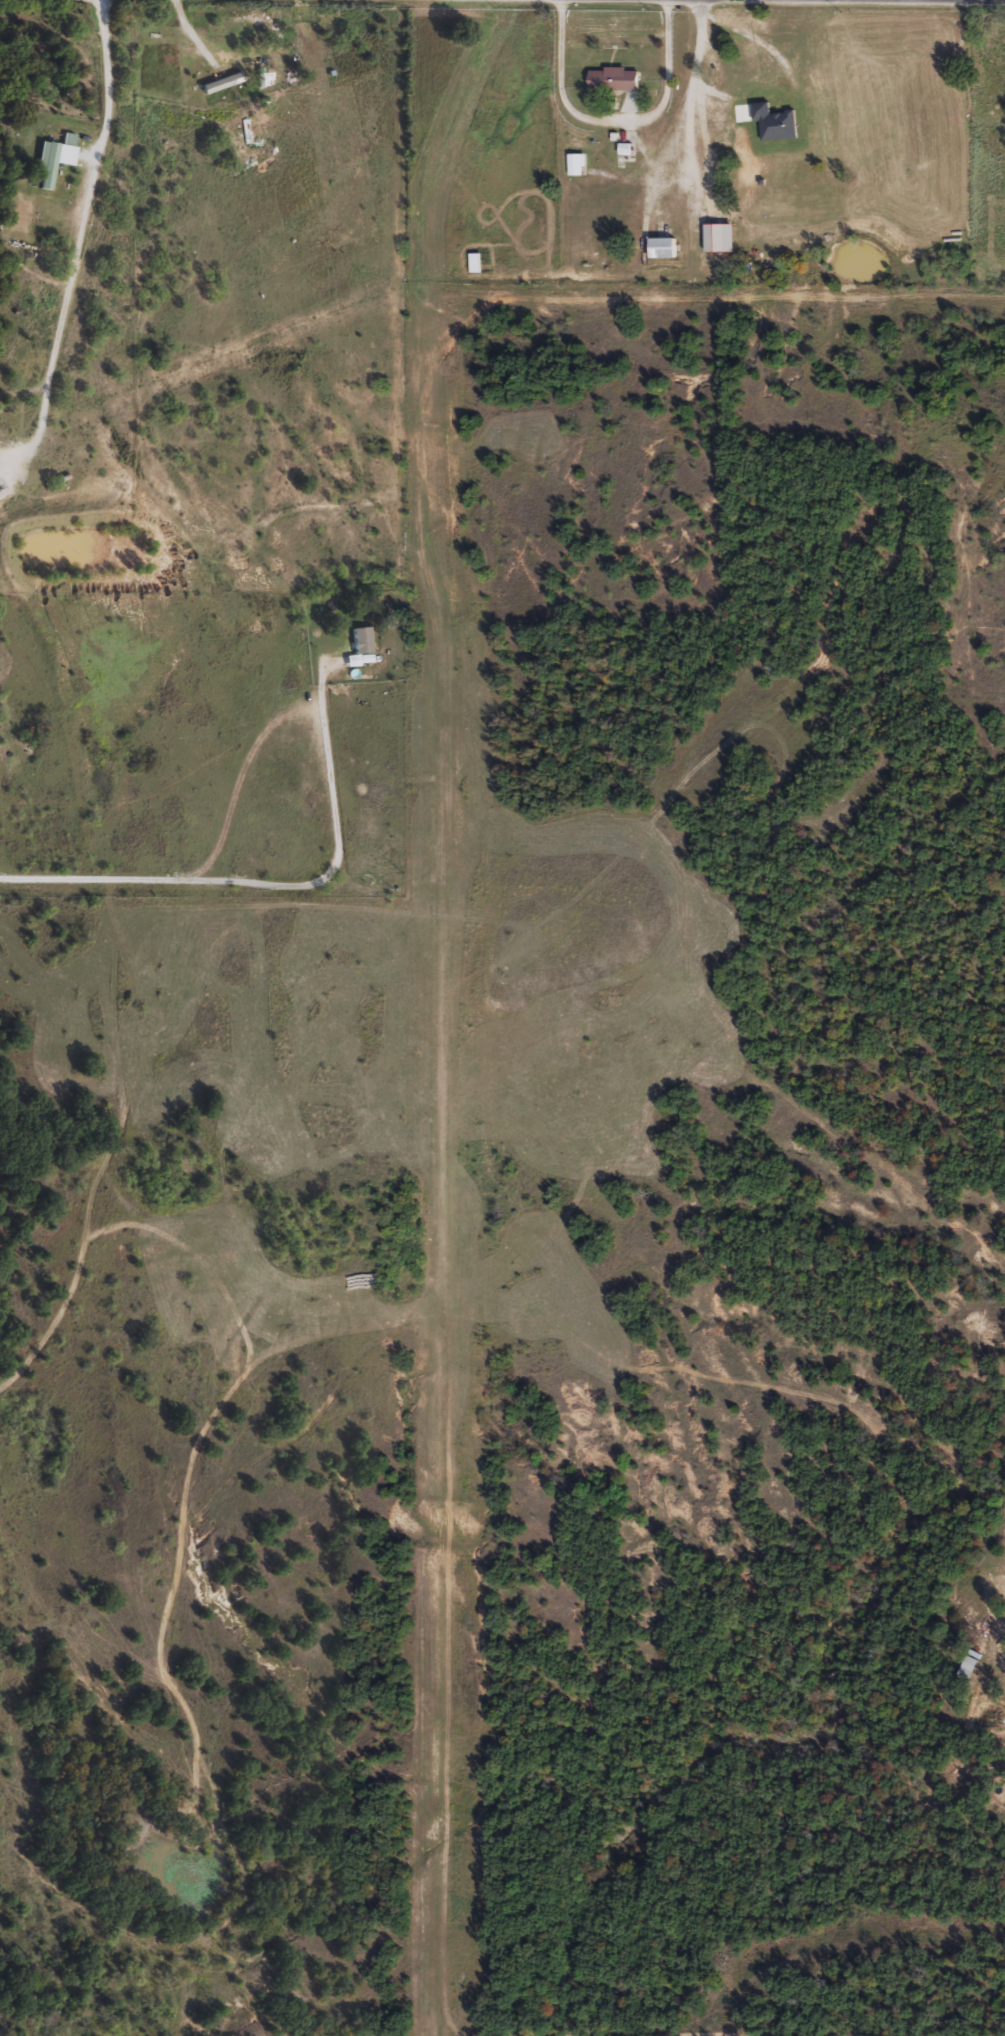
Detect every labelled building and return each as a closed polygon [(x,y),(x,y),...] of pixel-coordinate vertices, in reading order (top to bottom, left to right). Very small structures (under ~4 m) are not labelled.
[(636,68),(636,89),(587,89),(588,68),(636,68)] [(31,187),(40,140),(56,143),(47,190),(31,187)] [(568,153),(584,153),(584,176),(568,176),(568,153)] [(648,257),(648,238),(673,238),(673,257),(648,257)] [(470,273),(469,253),(481,252),(481,272),(470,273)] [(352,627),(370,626),(373,662),(348,664),(347,656),(355,655),(352,627)]
